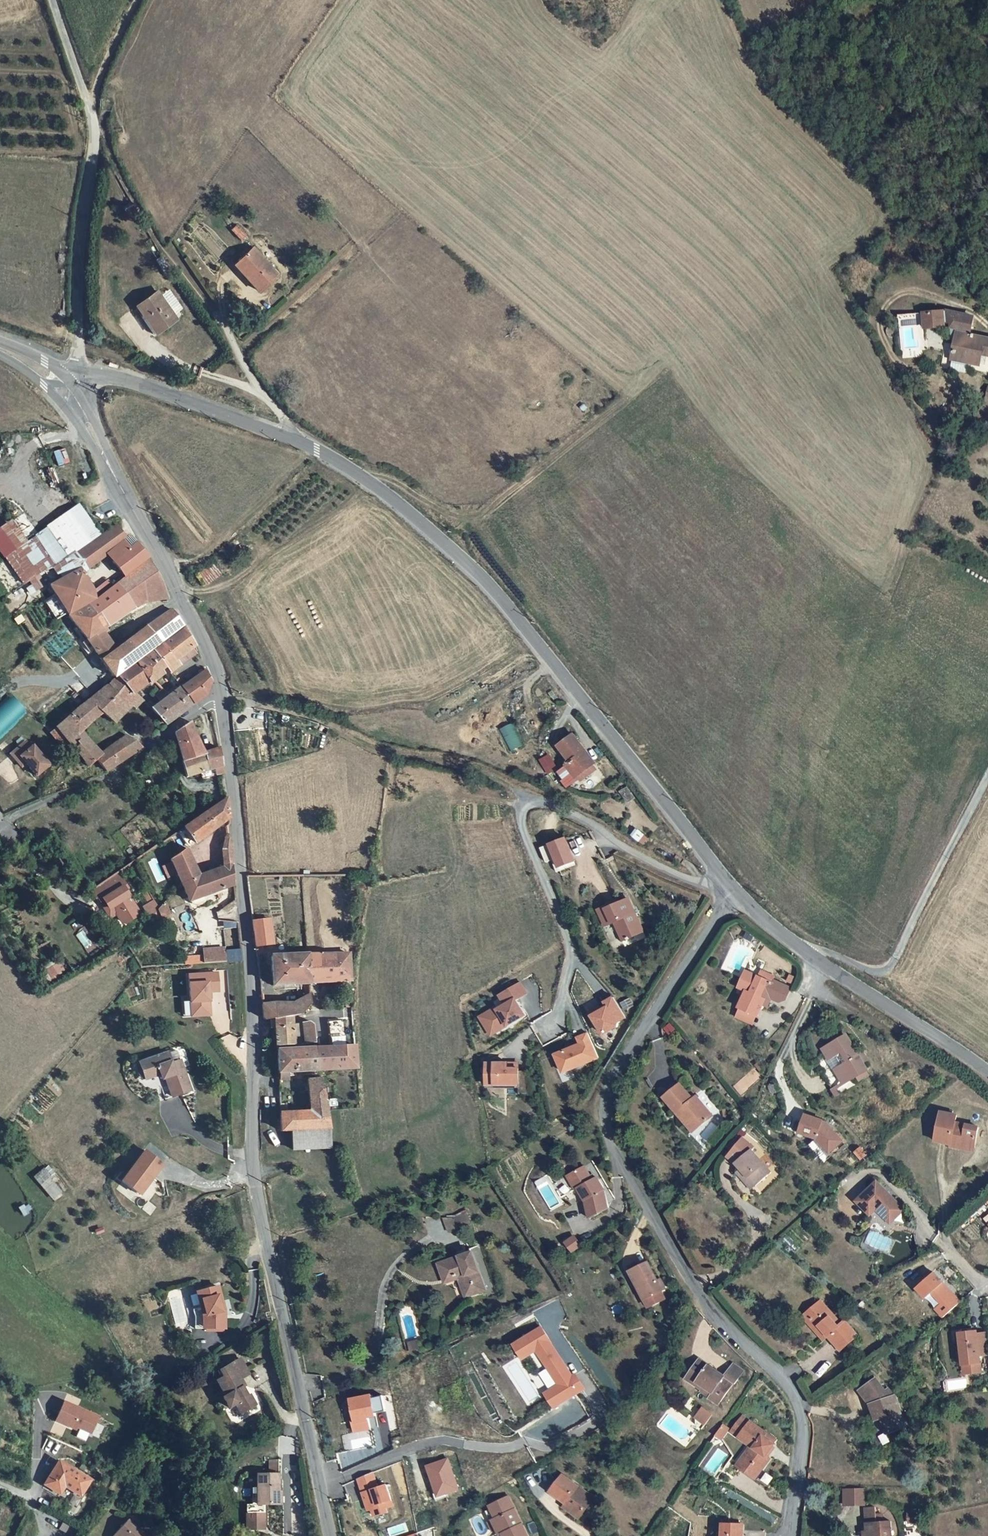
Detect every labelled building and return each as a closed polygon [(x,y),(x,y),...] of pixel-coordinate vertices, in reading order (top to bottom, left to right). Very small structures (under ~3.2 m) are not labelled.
[(131,213),(139,209),(131,195),(123,199),(131,213)] [(279,275),(254,246),(239,259),(250,271),(245,275),(259,292),(279,275)] [(250,271),(239,259),(234,263),(245,275),(250,271)] [(172,312),(160,295),(156,290),(136,304),(143,315),(149,311),(160,328),(175,318),(172,312)] [(169,290),(160,295),(172,312),(180,306),(169,290)] [(140,317),(151,334),(160,328),(149,311),(143,315),(140,317)] [(979,323),(959,318),(959,315),(931,315),(931,331),(936,331),(936,327),(951,328),(951,324),(959,324),(959,346),(962,347),(958,361),(975,366),(983,368),(985,358),(987,358),(987,343),(975,340),(979,323)] [(975,366),(958,361),(956,371),(973,374),(975,366)] [(983,432),(987,428),(987,414),(985,411),(973,420),(983,432)] [(54,453),(59,465),(69,461),(64,449),(54,453)] [(90,543),(101,536),(80,504),(35,533),(20,516),(0,533),(0,534),(23,580),(37,573),(46,560),(52,555),(59,551),(84,534),(90,543)] [(67,559),(76,575),(83,572),(109,553),(108,551),(128,536),(125,535),(118,525),(101,536),(90,543),(67,559)] [(84,534),(59,551),(65,561),(67,559),(90,543),(84,534)] [(148,558),(133,537),(128,536),(108,551),(109,553),(125,575),(148,558)] [(65,561),(59,551),(52,555),(59,565),(65,561)] [(51,570),(59,565),(52,555),(46,560),(51,570)] [(148,558),(125,575),(93,599),(68,616),(86,639),(100,629),(104,626),(138,603),(144,601),(139,587),(161,581),(148,558)] [(50,584),(68,616),(93,599),(89,591),(92,589),(83,572),(76,575),(67,559),(65,561),(59,565),(66,577),(50,584)] [(42,584),(37,573),(23,580),(29,591),(42,584)] [(144,601),(165,597),(161,581),(139,587),(144,601)] [(158,644),(184,627),(171,610),(146,626),(158,644)] [(100,629),(86,639),(95,650),(101,657),(102,656),(113,649),(102,632),(106,629),(104,626),(100,629)] [(135,662),(153,648),(158,644),(146,626),(113,649),(102,656),(109,670),(100,676),(105,684),(116,676),(135,662)] [(170,672),(171,671),(185,661),(181,654),(191,648),(194,646),(184,627),(158,644),(153,648),(166,666),(170,672)] [(151,684),(158,679),(155,674),(166,666),(153,648),(135,662),(147,680),(151,684)] [(147,680),(135,662),(116,676),(132,691),(147,680)] [(205,695),(211,681),(204,669),(182,685),(194,702),(205,695)] [(116,676),(105,684),(58,726),(67,739),(77,732),(101,712),(113,721),(127,708),(121,698),(128,693),(134,701),(138,696),(132,691),(116,676)] [(159,702),(171,720),(194,702),(182,685),(168,696),(159,702)] [(159,702),(168,696),(164,689),(154,696),(159,702)] [(121,698),(127,708),(134,701),(128,693),(121,698)] [(25,708),(11,694),(0,705),(0,734),(25,708)] [(138,706),(143,701),(138,696),(134,701),(138,706)] [(159,702),(151,707),(160,719),(164,725),(171,720),(159,702)] [(159,730),(164,725),(160,719),(154,722),(159,730)] [(196,737),(190,722),(174,732),(178,746),(183,759),(203,753),(196,737)] [(501,729),(511,751),(522,745),(512,724),(501,729)] [(67,739),(58,726),(51,732),(68,752),(74,747),(67,739)] [(595,760),(574,731),(558,742),(569,760),(557,768),(561,774),(558,775),(566,786),(577,778),(575,774),(595,760)] [(67,739),(74,747),(82,740),(77,732),(67,739)] [(117,741),(129,755),(140,746),(126,735),(117,741)] [(25,739),(10,752),(17,760),(21,756),(26,762),(37,775),(50,763),(33,745),(31,746),(25,739)] [(117,741),(96,753),(82,740),(74,747),(81,755),(88,764),(98,758),(107,769),(129,755),(117,741)] [(203,753),(183,759),(182,760),(187,776),(201,771),(210,768),(213,767),(216,774),(224,772),(220,747),(217,748),(203,753)] [(21,756),(17,760),(22,766),(26,762),(21,756)] [(579,781),(599,768),(595,760),(575,774),(577,778),(579,781)] [(212,775),(210,768),(201,771),(203,778),(212,775)] [(227,797),(193,820),(183,826),(175,832),(186,849),(194,843),(230,819),(227,797)] [(561,836),(544,843),(555,866),(571,859),(561,836)] [(226,866),(232,864),(231,840),(227,838),(222,849),(226,866)] [(168,859),(176,875),(180,882),(199,876),(186,849),(184,850),(168,859)] [(170,864),(163,866),(166,878),(173,876),(170,864)] [(232,864),(226,866),(199,876),(180,882),(188,900),(234,884),(232,864)] [(116,907),(133,896),(126,886),(124,883),(127,881),(118,868),(93,885),(101,899),(104,897),(111,906),(115,906),(116,907)] [(145,889),(151,898),(156,895),(150,886),(145,889)] [(148,906),(153,913),(161,904),(156,895),(151,898),(146,902),(148,906)] [(133,896),(116,907),(117,909),(123,918),(128,919),(142,909),(133,896)] [(101,899),(110,911),(116,907),(115,906),(111,906),(104,897),(101,899)] [(613,903),(612,900),(599,907),(607,923),(610,921),(619,941),(639,931),(624,898),(613,903)] [(599,907),(593,910),(600,926),(607,923),(599,907)] [(270,918),(252,921),(257,953),(265,951),(265,943),(273,941),(272,936),(270,918)] [(203,963),(226,962),(225,946),(202,947),(203,963)] [(241,949),(227,949),(227,962),(241,962),(241,949)] [(351,979),(350,951),(308,952),(310,981),(351,979)] [(296,982),(310,981),(308,952),(290,953),(272,953),(273,983),(296,982)] [(184,956),(185,964),(202,963),(202,955),(184,956)] [(49,980),(66,973),(62,962),(44,969),(49,980)] [(743,997),(739,1008),(741,1009),(757,1015),(759,1016),(763,1004),(766,995),(771,997),(780,1000),(787,997),(791,986),(778,981),(777,983),(771,981),(774,975),(761,970),(758,976),(744,971),(738,988),(742,990),(740,995),(743,997)] [(217,972),(187,974),(189,1002),(183,1002),(184,1016),(210,1015),(209,993),(218,992),(217,972)] [(521,982),(498,994),(503,1003),(480,1016),(492,1037),(527,1016),(518,1000),(528,994),(521,982)] [(338,996),(335,989),(323,990),(324,998),(338,996)] [(291,1002),(293,1014),(302,1013),(312,1003),(311,992),(291,1002)] [(613,996),(603,1002),(606,1007),(591,1015),(603,1036),(618,1027),(619,1022),(626,1018),(613,996)] [(274,999),(263,1001),(264,1018),(276,1016),(293,1014),(291,1002),(283,1004),(274,999)] [(741,1009),(738,1018),(754,1023),(757,1015),(741,1009)] [(294,1022),(293,1014),(276,1016),(276,1024),(294,1022)] [(312,1020),(294,1022),(276,1024),(278,1048),(295,1047),(294,1035),(305,1035),(307,1042),(317,1041),(315,1023),(312,1020)] [(343,1023),(336,1023),(337,1039),(344,1038),(343,1023)] [(581,1040),(556,1051),(563,1069),(599,1054),(589,1030),(579,1034),(581,1040)] [(862,1073),(864,1072),(859,1065),(854,1055),(844,1038),(821,1052),(840,1086),(854,1078),(862,1073)] [(317,1046),(320,1068),(359,1066),(357,1044),(317,1046)] [(295,1047),(278,1048),(279,1070),(320,1068),(317,1046),(295,1047)] [(180,1087),(190,1083),(178,1049),(141,1062),(146,1078),(157,1075),(163,1073),(165,1078),(166,1078),(173,1097),(183,1093),(180,1087)] [(860,1052),(854,1055),(859,1065),(865,1062),(860,1052)] [(486,1061),(486,1083),(519,1084),(519,1093),(528,1093),(528,1070),(519,1069),(519,1067),(515,1067),(515,1062),(486,1061)] [(141,1062),(137,1063),(142,1080),(146,1078),(141,1062)] [(865,1078),(862,1073),(854,1078),(857,1083),(865,1078)] [(312,1105),(327,1105),(322,1077),(310,1078),(312,1105)] [(660,1096),(673,1111),(678,1107),(689,1119),(692,1116),(699,1124),(710,1115),(693,1095),(690,1098),(676,1082),(660,1096)] [(180,1087),(183,1093),(192,1090),(190,1083),(180,1087)] [(832,1100),(839,1096),(834,1089),(828,1093),(832,1100)] [(287,1111),(286,1104),(281,1104),(282,1128),(304,1127),(303,1111),(287,1111)] [(312,1105),(312,1111),(303,1111),(304,1127),(313,1127),(313,1130),(320,1130),(321,1127),(331,1126),(327,1105),(312,1105)] [(673,1111),(691,1131),(699,1124),(692,1116),(689,1119),(678,1107),(673,1111)] [(803,1113),(797,1131),(815,1137),(827,1151),(840,1140),(829,1126),(827,1127),(823,1123),(824,1121),(821,1120),(821,1119),(803,1113)] [(936,1115),(930,1146),(946,1150),(970,1155),(975,1131),(950,1126),(951,1119),(936,1115)] [(728,1155),(737,1162),(742,1168),(756,1186),(771,1172),(751,1150),(754,1147),(743,1138),(728,1155)] [(146,1150),(123,1180),(141,1194),(153,1177),(150,1175),(161,1161),(146,1150)] [(970,1155),(946,1150),(945,1153),(969,1158),(970,1155)] [(164,1164),(161,1161),(150,1175),(153,1177),(164,1164)] [(571,1185),(573,1184),(580,1196),(599,1186),(592,1173),(587,1175),(580,1162),(563,1171),(571,1185)] [(48,1165),(33,1177),(53,1201),(68,1189),(48,1165)] [(738,1172),(752,1189),(756,1186),(742,1168),(738,1172)] [(867,1216),(873,1211),(875,1208),(891,1221),(901,1210),(872,1184),(854,1203),(867,1216)] [(599,1186),(580,1196),(584,1214),(602,1204),(599,1186)] [(468,1214),(462,1199),(456,1202),(462,1217),(468,1214)] [(462,1217),(456,1202),(445,1206),(451,1221),(462,1217)] [(437,1209),(443,1224),(451,1221),(445,1206),(437,1209)] [(873,1211),(888,1224),(891,1221),(875,1208),(873,1211)] [(572,1253),(583,1246),(575,1235),(564,1242),(572,1253)] [(455,1270),(462,1289),(482,1282),(467,1245),(439,1255),(447,1273),(455,1270)] [(447,1273),(439,1255),(434,1257),(440,1275),(447,1273)] [(657,1289),(658,1288),(653,1279),(644,1261),(635,1267),(626,1272),(641,1298),(657,1289)] [(633,1263),(623,1268),(626,1272),(635,1267),(633,1263)] [(934,1271),(916,1287),(926,1297),(931,1293),(940,1303),(935,1307),(943,1316),(961,1300),(934,1271)] [(658,1288),(662,1287),(657,1277),(653,1279),(658,1288)] [(193,1318),(194,1324),(223,1324),(223,1314),(220,1314),(220,1307),(217,1297),(220,1296),(216,1282),(194,1288),(199,1303),(191,1305),(193,1313),(193,1318)] [(641,1298),(645,1306),(661,1297),(657,1289),(641,1298)] [(832,1312),(820,1298),(808,1309),(820,1323),(814,1327),(823,1338),(828,1334),(840,1348),(857,1334),(845,1319),(841,1322),(837,1325),(829,1315),(832,1312)] [(820,1323),(808,1309),(802,1314),(814,1327),(820,1323)] [(837,1325),(841,1322),(832,1312),(829,1315),(837,1325)] [(572,1375),(543,1328),(517,1345),(527,1360),(538,1353),(559,1386),(547,1393),(555,1406),(585,1387),(576,1373),(572,1375)] [(987,1332),(978,1333),(973,1334),(972,1331),(956,1332),(957,1342),(961,1342),(963,1364),(971,1363),(972,1372),(981,1372),(980,1356),(987,1355),(987,1338),(987,1332)] [(418,1333),(411,1337),(413,1343),(421,1340),(418,1333)] [(723,1374),(698,1357),(686,1374),(712,1392),(709,1397),(718,1403),(734,1382),(736,1382),(745,1370),(732,1361),(723,1374)] [(246,1373),(239,1358),(217,1368),(217,1369),(218,1370),(220,1370),(220,1369),(223,1374),(219,1376),(215,1378),(222,1393),(219,1395),(224,1406),(231,1403),(236,1412),(252,1404),(238,1377),(246,1373)] [(963,1364),(964,1373),(972,1372),(971,1363),(963,1364)] [(712,1392),(686,1374),(683,1378),(709,1397),(712,1392)] [(870,1383),(879,1394),(884,1390),(875,1380),(870,1383)] [(886,1388),(884,1390),(879,1394),(870,1383),(859,1392),(872,1407),(876,1421),(880,1421),(887,1419),(891,1434),(905,1431),(895,1399),(886,1388)] [(372,1395),(350,1400),(355,1420),(352,1421),(356,1433),(373,1429),(370,1420),(378,1418),(377,1414),(387,1411),(383,1395),(373,1398),(372,1395)] [(99,1418),(65,1402),(55,1423),(76,1433),(78,1430),(91,1436),(99,1418)] [(711,1413),(702,1407),(696,1415),(697,1421),(703,1426),(711,1413)] [(743,1416),(733,1430),(751,1445),(756,1449),(740,1468),(754,1479),(769,1460),(764,1455),(772,1445),(763,1438),(766,1434),(743,1416)] [(885,1436),(891,1434),(887,1419),(880,1421),(885,1436)] [(723,1423),(713,1437),(721,1442),(730,1428),(723,1423)] [(297,1453),(297,1437),(279,1437),(279,1453),(297,1453)] [(756,1449),(751,1445),(736,1464),(740,1468),(756,1449)] [(448,1458),(427,1465),(439,1497),(459,1490),(448,1458)] [(274,1459),(265,1460),(267,1474),(255,1476),(256,1489),(257,1505),(252,1506),(247,1507),(249,1531),(267,1529),(264,1505),(279,1503),(276,1474),(274,1459)] [(90,1478),(57,1461),(43,1484),(58,1492),(64,1484),(81,1493),(90,1478)] [(374,1474),(359,1480),(368,1511),(372,1510),(374,1516),(390,1511),(390,1508),(395,1507),(389,1484),(380,1488),(374,1474)] [(589,1496),(559,1475),(548,1491),(564,1502),(578,1511),(589,1496)] [(863,1487),(841,1488),(842,1506),(864,1505),(863,1487)] [(489,1514),(500,1535),(524,1535),(505,1500),(487,1510),(489,1514)] [(561,1506),(575,1516),(578,1511),(564,1502),(561,1506)] [(885,1534),(885,1521),(878,1521),(878,1514),(871,1513),(871,1506),(861,1506),(861,1515),(865,1515),(865,1530),(868,1530),(868,1535),(885,1535),(885,1534)] [(489,1514),(484,1516),(488,1524),(485,1526),(489,1534),(493,1531),(496,1535),(500,1535),(489,1514)] [(910,1514),(901,1514),(901,1524),(910,1524),(910,1514)] [(130,1516),(111,1535),(151,1535),(130,1516)] [(720,1522),(719,1535),(740,1535),(741,1522),(720,1522)]
